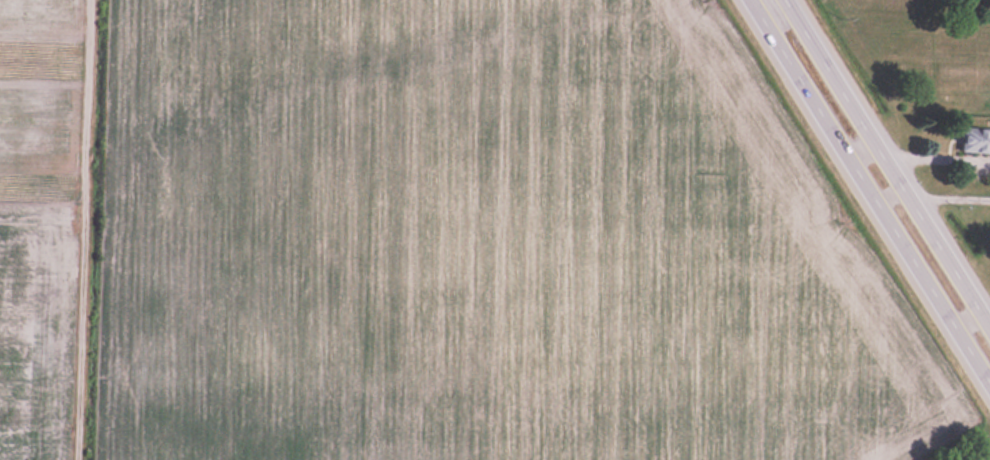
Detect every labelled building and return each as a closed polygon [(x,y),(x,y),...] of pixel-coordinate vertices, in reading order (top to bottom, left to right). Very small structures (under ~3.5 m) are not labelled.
[(959,128),(958,152),(989,152),(989,128),(959,128)]
